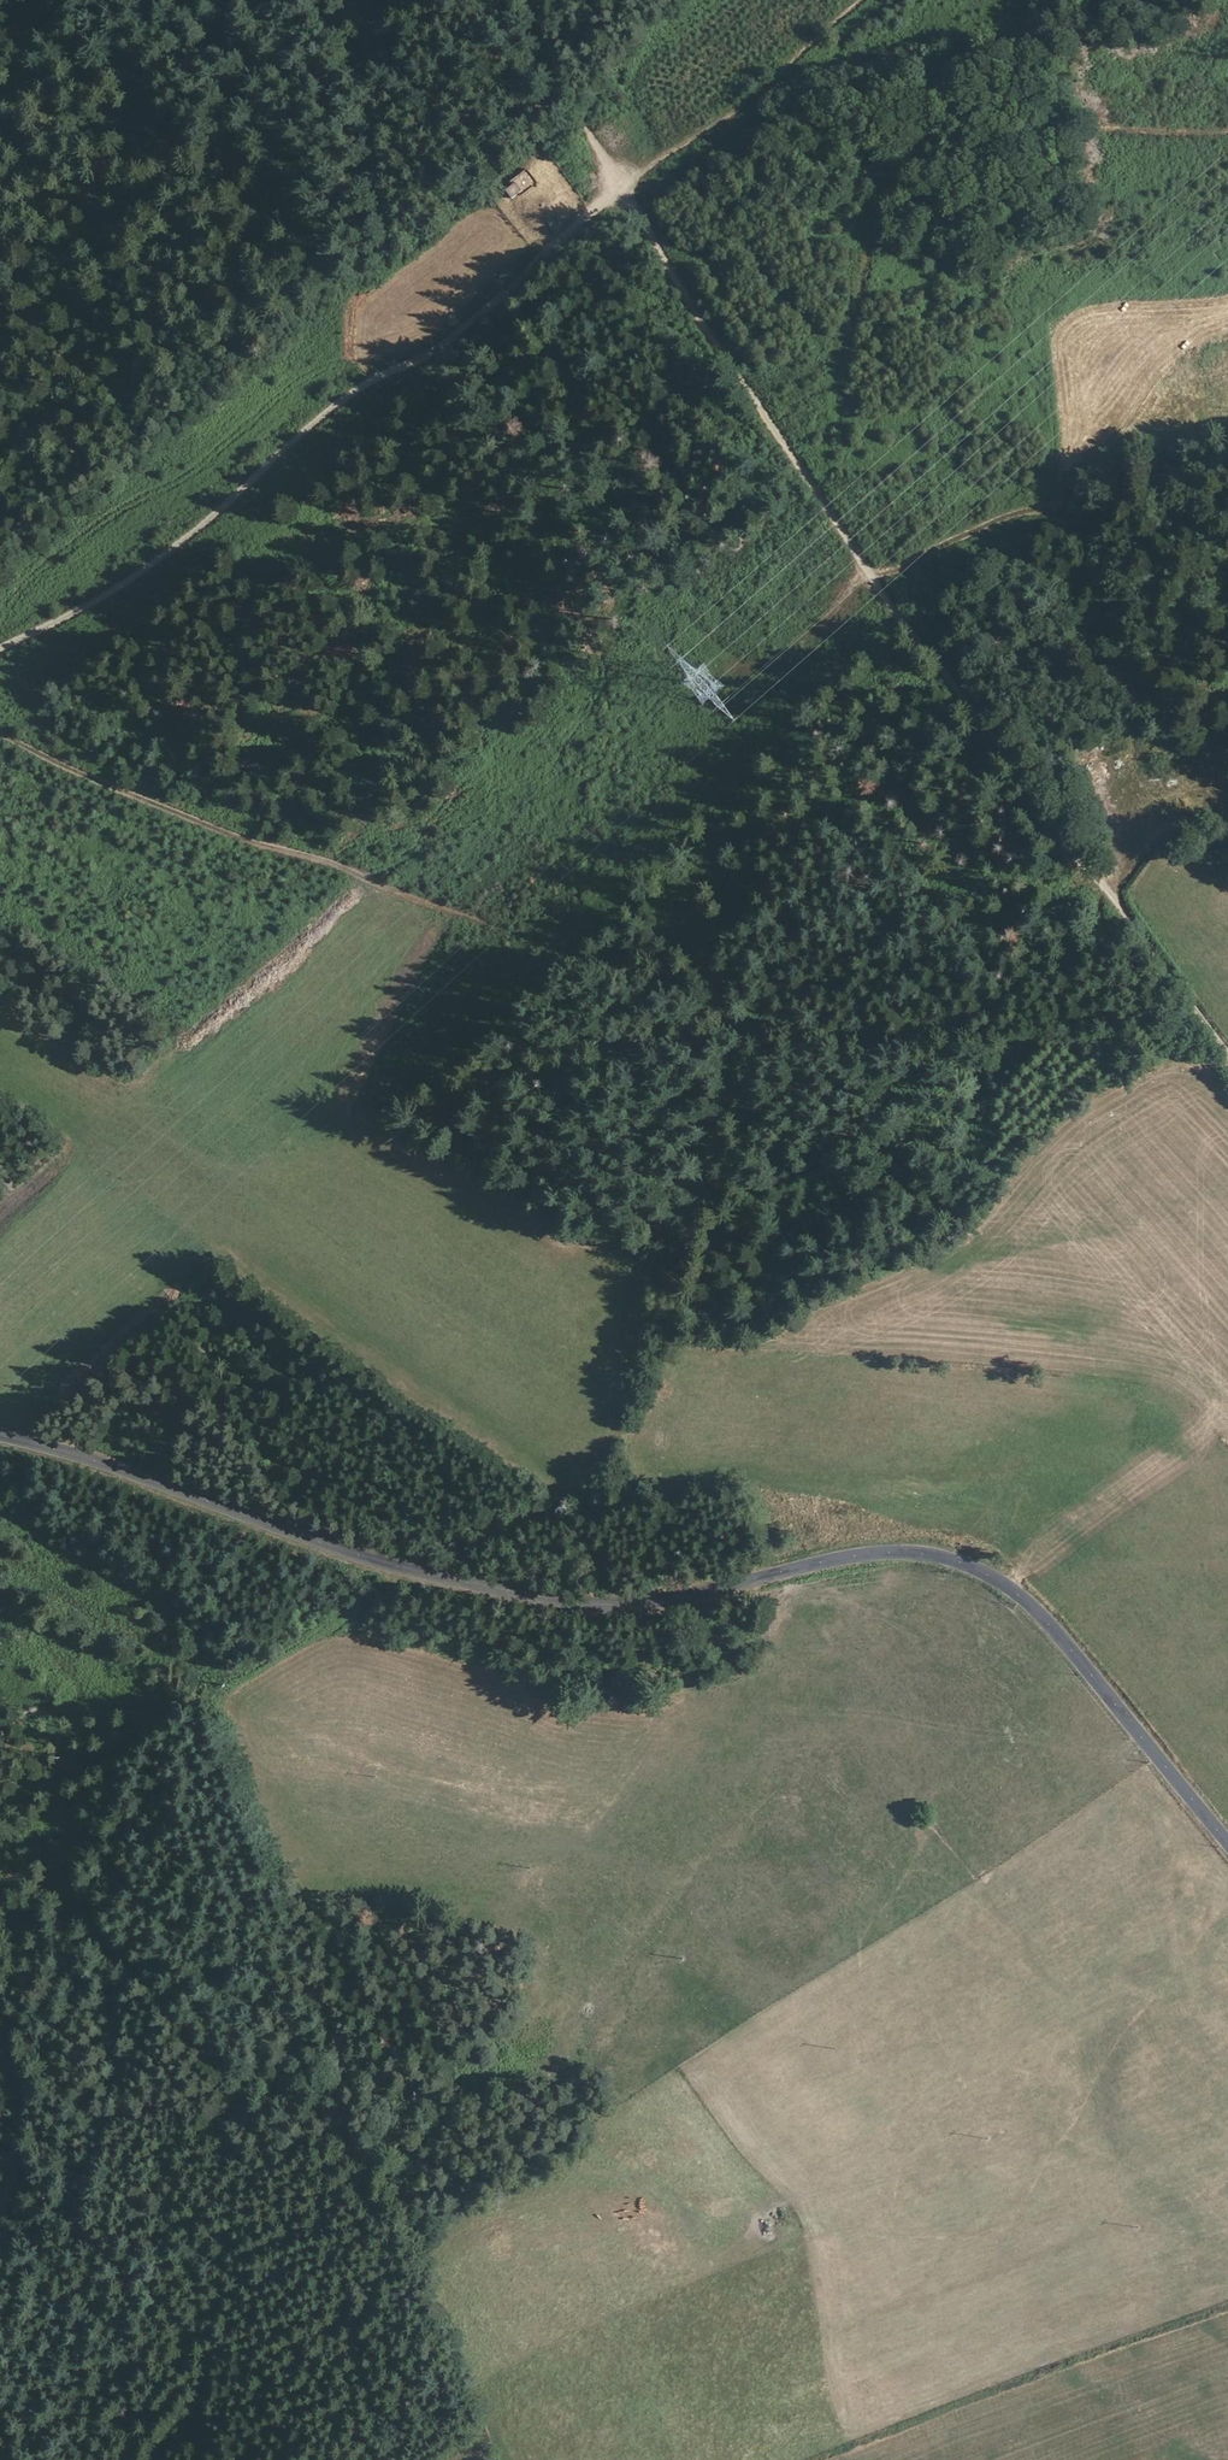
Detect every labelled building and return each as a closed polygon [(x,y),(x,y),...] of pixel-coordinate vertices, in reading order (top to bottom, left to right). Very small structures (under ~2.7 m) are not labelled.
[(514,197),(523,192),(518,183),(509,187),(514,197)] [(557,214),(546,221),(555,234),(565,227),(557,214)] [(1155,768),(1141,770),(1143,778),(1156,776),(1155,768)]
